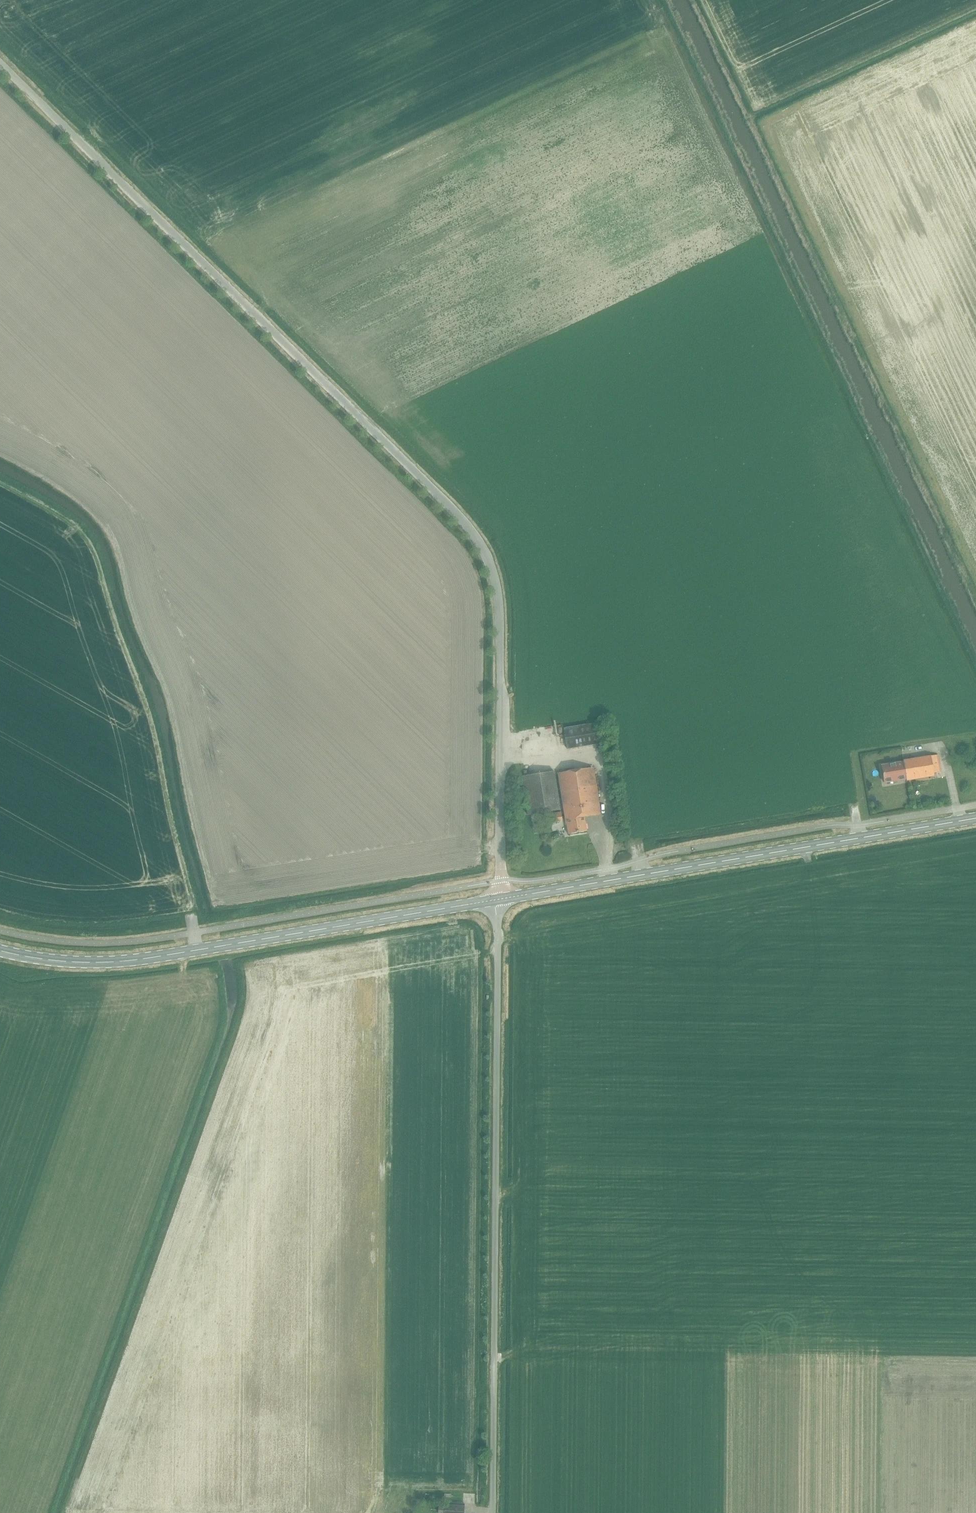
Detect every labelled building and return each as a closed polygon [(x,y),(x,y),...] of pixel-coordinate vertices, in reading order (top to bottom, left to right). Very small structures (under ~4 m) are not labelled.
[(567,749),(599,744),(596,724),(564,729),(567,749)] [(934,775),(940,773),(937,755),(903,760),(903,762),(881,765),(884,783),(906,779),(906,780),(934,776),(934,775)] [(584,819),(601,816),(593,768),(558,774),(566,825),(567,825),(568,835),(586,832),(584,819)] [(558,794),(556,781),(554,771),(521,777),(525,799),(527,815),(560,810),(558,794)] [(551,822),(562,820),(561,811),(549,813),(551,822)] [(465,1468),(465,1451),(454,1451),(454,1468),(465,1468)] [(463,1506),(446,1505),(445,1512),(463,1512),(463,1506)]
